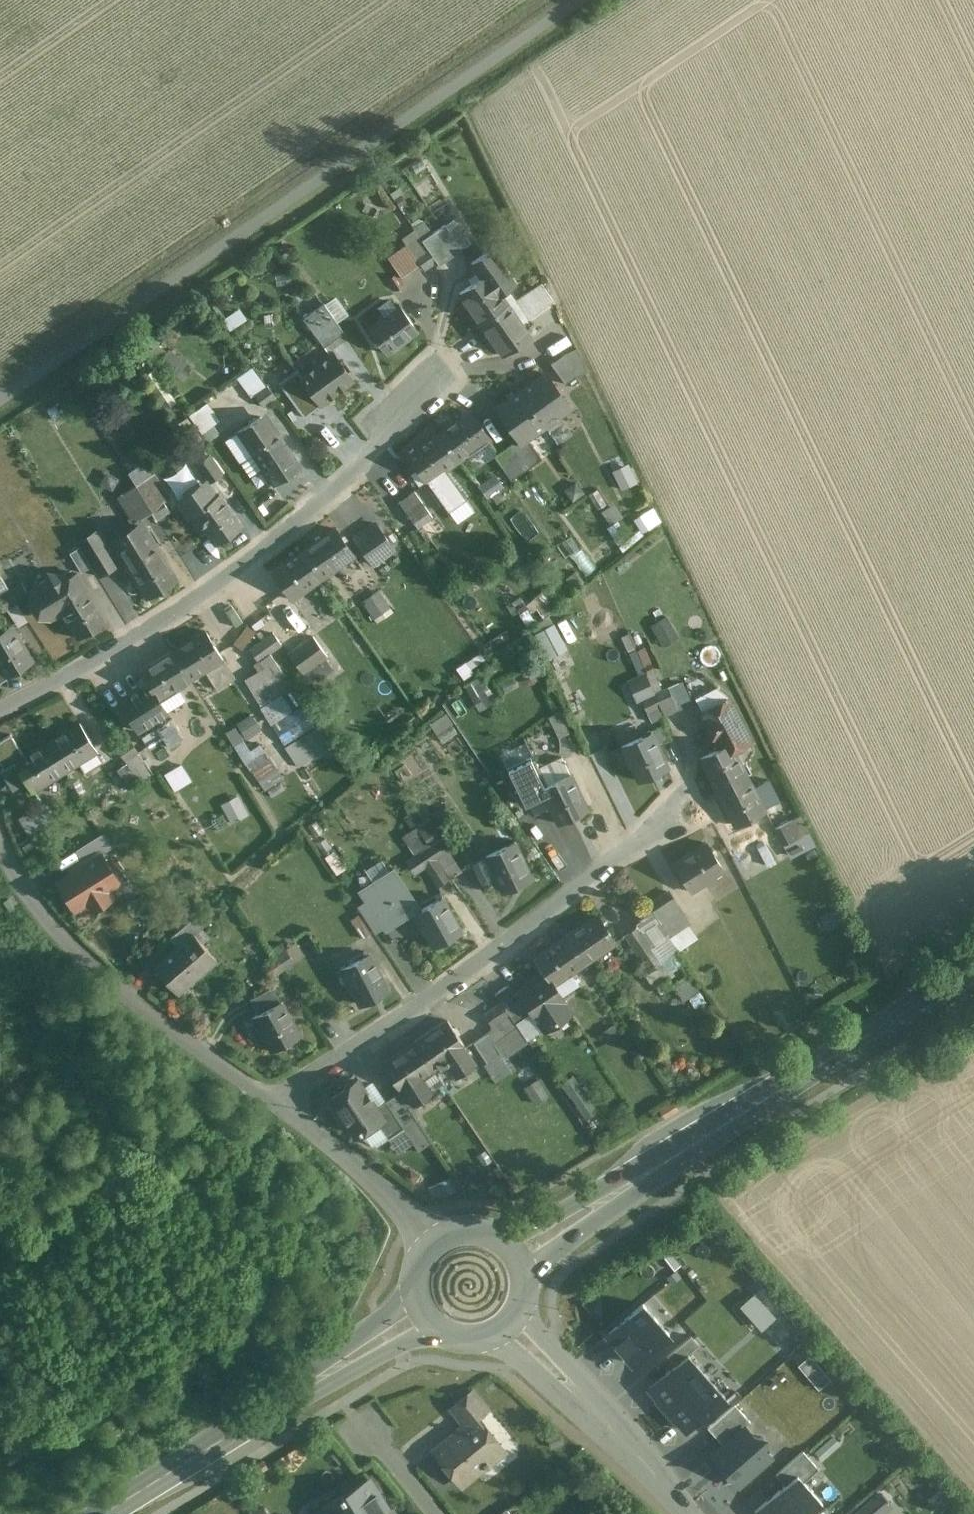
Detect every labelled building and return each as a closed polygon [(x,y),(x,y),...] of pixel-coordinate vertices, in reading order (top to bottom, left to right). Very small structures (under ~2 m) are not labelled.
[(409,222),(419,236),(436,262),(439,265),(462,250),(444,225),(430,235),(418,216),(409,222)] [(419,236),(387,257),(400,277),(420,265),(424,270),(436,262),(419,236)] [(482,277),(460,292),(482,324),(509,306),(501,294),(515,284),(491,250),(472,263),(482,277)] [(541,284),(514,302),(526,320),(553,302),(541,284)] [(326,299),(336,320),(347,314),(337,294),(326,299)] [(323,304),(303,319),(324,347),(343,333),(323,304)] [(397,304),(367,326),(387,352),(417,330),(397,304)] [(530,337),(509,306),(482,324),(504,355),(530,337)] [(192,369),(153,344),(144,357),(182,383),(192,369)] [(575,350),(552,363),(565,384),(587,371),(575,350)] [(332,353),(301,377),(321,402),(352,379),(332,353)] [(253,367),(238,377),(252,397),(255,395),(263,407),(275,398),(253,367)] [(321,402),(301,377),(296,370),(279,383),(303,416),(321,402)] [(546,374),(521,391),(546,425),(570,408),(546,374)] [(521,391),(497,408),(520,440),(522,442),(527,438),(546,425),(521,391)] [(207,403),(190,415),(202,433),(220,421),(207,403)] [(471,412),(440,433),(458,460),(489,439),(471,412)] [(252,456),(242,463),(250,476),(263,468),(273,483),(300,466),(279,434),(275,437),(261,417),(237,432),(252,456)] [(440,433),(408,454),(426,481),(458,460),(440,433)] [(520,440),(495,457),(512,480),(542,459),(527,438),(522,442),(520,440)] [(198,464),(210,481),(222,472),(211,455),(198,464)] [(147,461),(129,472),(137,486),(153,512),(157,519),(170,511),(165,502),(169,499),(147,461)] [(629,463),(614,468),(620,487),(635,482),(629,463)] [(495,476),(479,487),(487,500),(503,489),(495,476)] [(210,481),(177,503),(187,518),(194,514),(215,544),(241,527),(210,481)] [(137,486),(120,496),(136,522),(153,512),(137,486)] [(415,492),(400,502),(418,527),(432,517),(415,492)] [(376,524),(355,538),(373,563),(393,549),(376,524)] [(144,526),(114,544),(146,597),(175,579),(144,526)] [(335,529),(305,551),(323,577),(354,555),(335,529)] [(98,531),(78,543),(80,547),(91,566),(97,576),(117,564),(98,531)] [(80,547),(70,553),(81,572),(91,566),(80,547)] [(305,551),(274,572),(292,598),(323,577),(305,551)] [(0,568),(0,575),(9,590),(0,595),(0,604),(4,611),(7,609),(18,627),(28,621),(16,602),(29,595),(10,563),(0,568)] [(57,606),(85,589),(76,573),(65,579),(62,575),(48,572),(46,582),(34,590),(30,602),(38,614),(50,617),(60,611),(57,606)] [(85,589),(57,606),(60,611),(76,638),(105,621),(85,589)] [(379,591),(362,602),(376,624),(393,613),(379,591)] [(669,619),(652,628),(663,648),(680,639),(669,619)] [(0,632),(0,671),(3,677),(34,658),(12,624),(0,632)] [(554,625),(535,635),(548,662),(567,652),(554,625)] [(206,630),(174,650),(191,678),(223,658),(206,630)] [(275,633),(251,650),(258,661),(270,653),(283,645),(275,633)] [(314,637),(289,653),(302,672),(327,656),(314,637)] [(174,650),(140,670),(149,684),(142,688),(151,702),(158,698),(191,678),(174,650)] [(328,748),(270,653),(258,661),(253,665),(258,672),(245,680),(296,765),(328,748)] [(653,672),(633,681),(646,712),(660,706),(664,715),(677,710),(668,689),(662,691),(653,672)] [(482,678),(465,688),(480,713),(497,704),(482,678)] [(151,702),(142,688),(120,702),(138,730),(167,712),(158,698),(151,702)] [(728,700),(703,712),(721,747),(730,743),(734,750),(749,743),(728,700)] [(561,714),(550,719),(559,739),(570,734),(561,714)] [(252,716),(225,733),(263,792),(281,780),(259,746),(249,752),(244,743),(262,732),(252,716)] [(172,718),(142,736),(147,744),(161,736),(168,747),(184,737),(172,718)] [(80,722),(48,742),(65,769),(97,750),(80,722)] [(651,733),(609,752),(617,771),(631,765),(638,780),(666,768),(651,733)] [(526,740),(501,750),(506,766),(532,756),(526,740)] [(130,741),(117,749),(125,760),(137,752),(130,741)] [(48,742),(15,762),(32,789),(65,769),(48,742)] [(721,747),(701,757),(718,791),(747,777),(734,750),(730,743),(721,747)] [(562,755),(532,770),(547,800),(557,822),(588,808),(562,755)] [(527,810),(547,800),(532,770),(527,759),(507,768),(527,810)] [(125,760),(112,769),(125,789),(139,780),(125,760)] [(173,788),(190,780),(183,763),(165,771),(173,788)] [(753,787),(747,777),(718,791),(735,824),(780,802),(768,780),(753,787)] [(237,797),(221,805),(230,824),(246,816),(237,797)] [(43,804),(20,817),(30,832),(52,819),(43,804)] [(799,816),(775,828),(783,845),(807,833),(799,816)] [(75,849),(81,860),(84,864),(103,853),(110,849),(101,834),(75,849)] [(441,839),(418,853),(439,887),(451,879),(437,858),(448,851),(441,839)] [(531,876),(515,842),(485,856),(502,890),(531,876)] [(707,843),(674,862),(691,890),(724,871),(707,843)] [(76,869),(57,880),(75,909),(89,901),(93,908),(111,898),(107,890),(120,883),(103,853),(84,864),(81,860),(74,865),(76,869)] [(414,907),(390,871),(362,890),(385,925),(414,907)] [(643,924),(624,936),(656,987),(675,975),(673,971),(683,965),(674,951),(678,949),(669,934),(687,923),(668,892),(636,912),(643,924)] [(462,931),(443,897),(414,913),(433,947),(462,931)] [(360,913),(351,919),(363,938),(372,933),(360,913)] [(597,915),(566,935),(583,961),(614,941),(597,915)] [(191,918),(175,932),(183,942),(194,932),(199,928),(191,918)] [(183,942),(158,963),(181,990),(217,959),(194,932),(183,942)] [(566,935),(534,956),(545,973),(551,982),(583,961),(566,935)] [(286,949),(262,965),(271,977),(294,962),(286,949)] [(389,988),(370,954),(340,970),(358,1004),(389,988)] [(545,973),(519,990),(544,1028),(570,1011),(551,982),(545,973)] [(689,975),(677,984),(689,1001),(702,991),(689,975)] [(493,1029),(474,1041),(498,1080),(516,1068),(507,1054),(527,1041),(515,1022),(527,1015),(507,985),(496,992),(501,1001),(483,1013),(493,1029)] [(282,1000),(252,1016),(270,1050),(299,1035),(282,1000)] [(448,1020),(416,1040),(433,1067),(445,1060),(454,1074),(475,1061),(448,1020)] [(416,1040),(384,1060),(402,1090),(411,1103),(430,1091),(421,1075),(433,1067),(416,1040)] [(573,1077),(563,1084),(588,1121),(598,1114),(573,1077)] [(358,1079),(330,1096),(349,1125),(353,1122),(359,1132),(376,1121),(382,1117),(375,1107),(358,1079)] [(539,1079),(524,1089),(535,1106),(550,1096),(539,1079)] [(402,1090),(375,1107),(382,1117),(376,1121),(387,1138),(404,1127),(419,1150),(431,1142),(408,1105),(411,1103),(402,1090)] [(759,1329),(776,1315),(755,1289),(738,1303),(759,1329)] [(642,1299),(608,1329),(636,1360),(670,1330),(642,1299)] [(692,1427),(727,1396),(703,1368),(715,1358),(707,1349),(680,1372),(686,1379),(666,1397),(692,1427)] [(475,1392),(450,1407),(465,1425),(476,1416),(477,1417),(488,1408),(475,1392)] [(709,1427),(724,1444),(747,1424),(751,1421),(736,1403),(709,1427)] [(465,1425),(434,1450),(462,1485),(485,1465),(487,1467),(490,1464),(489,1462),(504,1450),(477,1417),(476,1416),(465,1425)] [(724,1444),(712,1455),(737,1484),(773,1453),(747,1424),(724,1444)] [(778,1474),(788,1485),(798,1476),(803,1482),(819,1468),(803,1451),(778,1474)] [(757,1513),(810,1513),(822,1503),(803,1482),(798,1476),(788,1485),(757,1513)] [(320,1508),(324,1513),(382,1513),(387,1511),(387,1510),(367,1478),(320,1508)] [(858,1513),(882,1513),(891,1506),(881,1494),(858,1513)] [(252,1511),(254,1513),(269,1513),(264,1505),(252,1511)]
